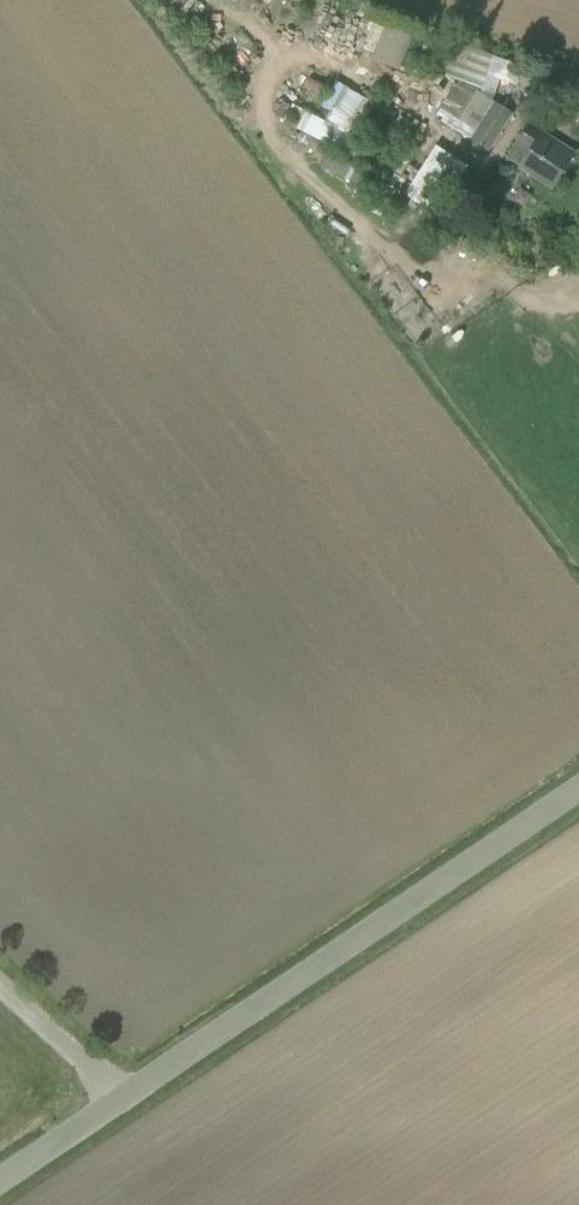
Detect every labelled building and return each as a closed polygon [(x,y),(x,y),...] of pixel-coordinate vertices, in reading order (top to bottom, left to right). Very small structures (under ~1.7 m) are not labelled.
[(404,57),(416,61),(424,35),(414,32),(415,27),(389,18),(388,20),(374,16),(363,50),(375,54),(373,62),(399,70),(404,57)] [(427,32),(416,65),(450,76),(483,87),(493,55),(460,44),(427,32)] [(455,82),(434,117),(454,129),(489,151),(512,112),(477,91),(475,94),(455,82)] [(355,138),(373,105),(365,100),(346,132),(355,138)] [(529,124),(507,158),(551,187),(573,153),(529,124)] [(433,207),(462,166),(433,145),(404,185),(433,207)] [(326,153),(319,165),(342,177),(349,164),(326,153)]
